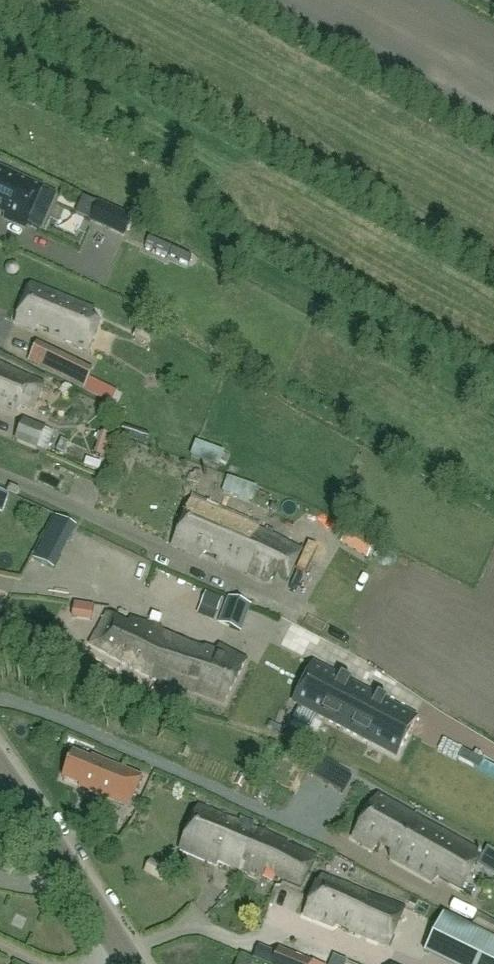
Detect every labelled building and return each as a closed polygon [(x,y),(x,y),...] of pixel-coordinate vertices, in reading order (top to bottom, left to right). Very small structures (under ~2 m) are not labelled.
[(0,170),(0,212),(5,214),(5,219),(26,228),(27,225),(40,231),(51,207),(38,201),(43,189),(0,170)] [(125,236),(132,219),(99,204),(92,221),(125,236)] [(87,352),(99,322),(91,319),(95,309),(31,284),(16,323),(35,330),(38,326),(49,331),(49,336),(76,346),(76,347),(87,352)] [(36,346),(28,362),(85,389),(93,373),(36,346)] [(15,417),(16,414),(19,415),(21,410),(30,414),(43,383),(30,378),(29,379),(0,365),(0,411),(15,417)] [(47,450),(53,435),(43,431),(45,428),(24,420),(16,441),(36,449),(37,446),(47,450)] [(225,478),(219,494),(248,504),(254,489),(225,478)] [(10,486),(7,491),(16,496),(20,490),(10,486)] [(1,514),(8,500),(0,496),(0,514),(1,514)] [(301,551),(294,548),(192,501),(173,546),(200,558),(208,551),(219,556),(218,560),(269,583),(275,576),(288,581),(301,551)] [(56,516),(34,559),(55,570),(78,528),(56,516)] [(367,558),(374,546),(349,531),(342,543),(367,558)] [(229,597),(220,623),(241,631),(251,606),(229,597)] [(74,623),(91,626),(94,608),(76,606),(74,623)] [(142,673),(162,633),(162,628),(131,617),(128,622),(111,612),(108,610),(108,611),(90,640),(142,673)] [(162,633),(142,673),(153,677),(225,704),(247,661),(219,647),(216,653),(187,643),(162,633)] [(315,665),(295,703),(344,729),(364,692),(315,665)] [(364,692),(344,729),(397,757),(417,719),(364,692)] [(415,759),(426,735),(413,729),(402,754),(415,759)] [(90,760),(73,753),(63,778),(80,785),(78,788),(128,808),(141,777),(91,757),(90,760)] [(481,855),(377,795),(353,838),(373,850),(380,845),(391,851),(390,857),(433,882),(439,877),(461,890),(481,855)] [(241,870),(259,831),(253,828),(255,824),(241,818),(240,821),(235,819),(235,821),(199,806),(180,850),(216,865),(218,861),(241,870)] [(259,831),(241,870),(260,878),(266,870),(277,874),(277,878),(303,889),(315,859),(259,831)] [(167,868),(152,860),(146,870),(162,879),(167,868)] [(388,946),(405,909),(322,876),(305,916),(334,928),(337,925),(388,946)] [(493,941),(493,927),(474,917),(469,928),(493,941)] [(424,958),(436,963),(493,963),(493,945),(453,927),(445,944),(432,939),(424,958)] [(273,963),(310,963),(279,951),(273,963)]
